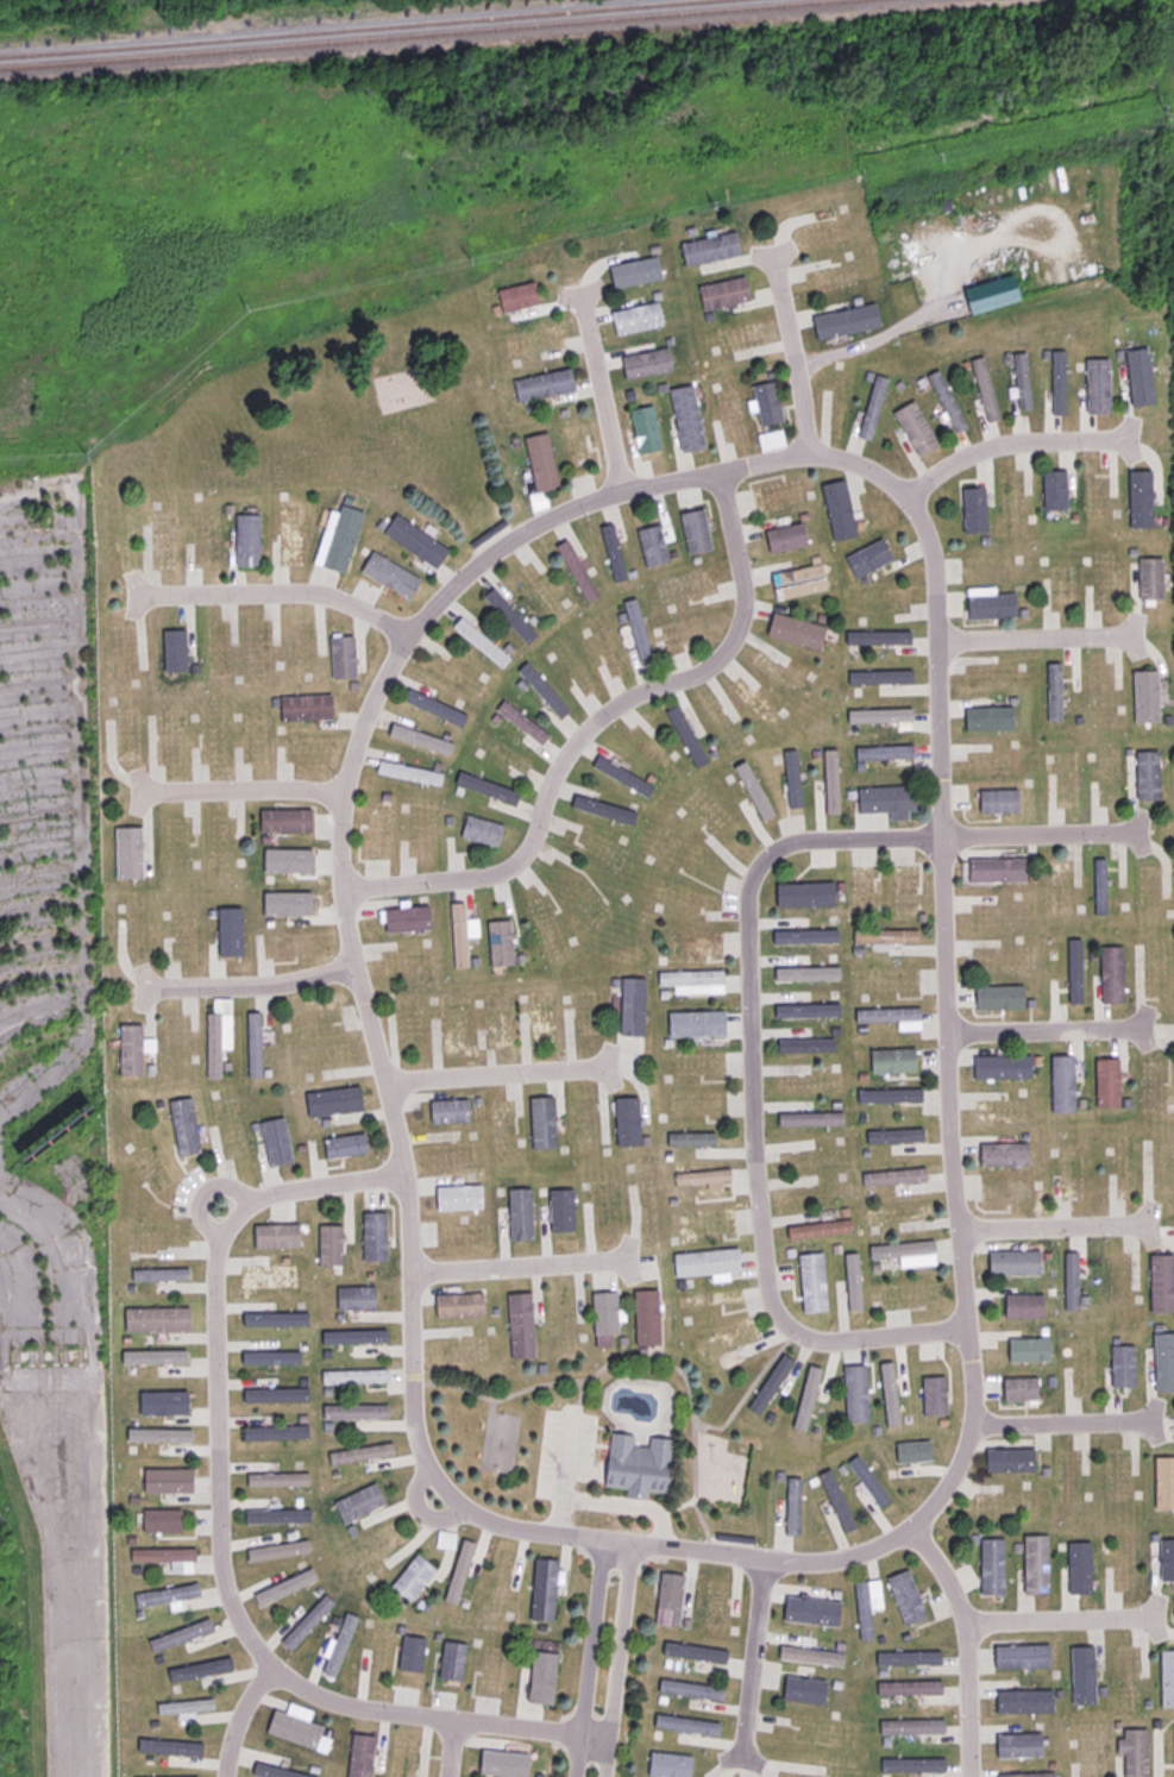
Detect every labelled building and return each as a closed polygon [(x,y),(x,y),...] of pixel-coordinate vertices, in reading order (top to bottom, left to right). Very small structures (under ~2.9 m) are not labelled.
[(737,256),(734,233),(679,243),(682,266),(737,256)] [(967,312),(1017,303),(1013,277),(962,286),(967,312)] [(532,282),(495,291),(500,314),(537,304),(532,282)] [(810,316),(814,339),(878,327),(874,305),(810,316)] [(1132,406),(1153,403),(1143,349),(1122,353),(1132,406)] [(573,393),(568,370),(511,380),(515,403),(573,393)] [(964,428),(937,370),(926,375),(952,433),(964,428)] [(868,440),(887,380),(874,376),(855,436),(868,440)] [(750,386),(757,427),(781,422),(773,382),(750,386)] [(937,446),(911,401),(891,413),(916,458),(937,446)] [(533,494),(557,489),(546,434),(522,438),(533,494)] [(781,448),(781,434),(758,434),(758,448),(781,448)] [(855,537),(843,480),(820,485),(831,542),(855,537)] [(961,533),(984,533),(984,488),(961,488),(961,533)] [(300,502),(277,502),(277,567),(300,567),(300,502)] [(342,575),(362,513),(332,503),(312,565),(342,575)] [(710,551),(702,510),(678,514),(686,556),(710,551)] [(257,515),(233,515),(233,566),(257,566),(257,515)] [(433,569),(446,550),(393,515),(380,534),(433,569)] [(768,555),(805,546),(799,523),(762,532),(768,555)] [(636,531),(643,569),(666,564),(662,543),(670,541),(667,525),(636,531)] [(1136,601),(1160,601),(1160,559),(1136,559),(1136,601)] [(819,563),(768,573),(773,599),(824,589),(819,563)] [(534,636),(490,589),(480,599),(524,646),(534,636)] [(965,593),(966,620),(1013,618),(1012,591),(965,593)] [(622,603),(636,665),(649,662),(635,600),(622,603)] [(824,629),(771,613),(764,636),(818,652),(824,629)] [(499,669),(508,657),(457,619),(449,630),(499,669)] [(161,672),(184,672),(184,631),(161,631),(161,672)] [(569,710),(524,664),(515,674),(560,719),(569,710)] [(1156,671),(1132,671),(1132,723),(1156,723),(1156,671)] [(494,713),(540,744),(547,734),(501,702),(494,713)] [(705,762),(676,705),(664,711),(693,768),(705,762)] [(963,708),(963,731),(1011,731),(1011,708),(963,708)] [(1158,752),(1134,752),(1134,801),(1158,801),(1158,752)] [(589,770),(646,798),(652,785),(595,758),(589,770)] [(913,814),(913,787),(855,788),(855,815),(913,814)] [(363,860),(387,860),(388,803),(363,802),(363,860)] [(495,848),(501,826),(464,816),(458,838),(495,848)] [(968,859),(968,883),(1023,883),(1023,859),(968,859)] [(890,918),(915,918),(915,866),(890,866),(890,918)] [(831,908),(831,884),(774,884),(774,908),(831,908)] [(488,967),(510,966),(509,922),(487,923),(488,967)] [(718,957),(718,933),(670,933),(670,957),(718,957)] [(1121,949),(1099,949),(1099,1004),(1121,1004),(1121,949)] [(671,995),(721,995),(721,972),(656,973),(656,987),(671,987),(671,995)] [(642,980),(618,980),(618,1037),(642,1037),(642,980)] [(1021,987),(973,987),(973,1011),(1021,1011),(1021,987)] [(895,1023),(895,1032),(918,1032),(918,1010),(854,1010),(854,1023),(895,1023)] [(666,1038),(723,1038),(723,1012),(666,1012),(666,1038)] [(259,1014),(246,1014),(246,1078),(259,1078),(259,1014)] [(204,1079),(218,1079),(218,1047),(228,1047),(228,1015),(204,1015),(204,1079)] [(140,1076),(140,1026),(118,1026),(118,1076),(140,1076)] [(775,1040),(775,1053),(832,1053),(832,1040),(775,1040)] [(869,1051),(869,1074),(914,1074),(914,1051),(869,1051)] [(1029,1080),(1029,1057),(971,1058),(971,1081),(1029,1080)] [(1049,1114),(1072,1114),(1072,1058),(1049,1058),(1049,1114)] [(1118,1061),(1094,1061),(1094,1109),(1118,1109),(1118,1061)] [(775,1077),(775,1090),(841,1090),(841,1077),(775,1077)] [(303,1094),(306,1118),(360,1111),(357,1087),(303,1094)] [(919,1090),(856,1091),(856,1104),(919,1103),(919,1090)] [(466,1123),(466,1101),(428,1101),(428,1123),(466,1123)] [(167,1107),(176,1157),(199,1153),(190,1103),(167,1107)] [(921,1131),(864,1131),(864,1144),(921,1144),(921,1131)] [(77,1203),(98,1193),(88,1174),(68,1185),(77,1203)] [(548,1236),(571,1236),(571,1191),(548,1191),(548,1236)] [(784,1228),(786,1241),(850,1234),(848,1221),(784,1228)] [(895,1258),(896,1269),(934,1266),(932,1241),(867,1247),(868,1260),(895,1258)] [(673,1279),(738,1273),(736,1249),(671,1255),(673,1279)] [(1038,1252),(986,1252),(986,1277),(1038,1277),(1038,1252)] [(824,1313),(821,1254),(796,1256),(800,1314),(824,1313)] [(238,1266),(238,1289),(294,1289),(294,1266),(238,1266)] [(186,1269),(130,1269),(130,1280),(186,1280),(186,1269)] [(657,1292),(632,1292),(632,1347),(657,1347),(657,1292)] [(590,1294),(591,1348),(615,1348),(614,1293),(590,1294)] [(506,1294),(508,1360),(531,1359),(529,1294),(506,1294)] [(433,1295),(433,1320),(481,1320),(481,1295),(433,1295)] [(1041,1320),(1041,1296),(1001,1296),(1001,1320),(1041,1320)] [(187,1331),(187,1308),(121,1308),(121,1331),(187,1331)] [(384,1333),(319,1333),(319,1347),(384,1347),(384,1333)] [(1173,1394),(1173,1334),(1153,1334),(1153,1394),(1173,1394)] [(1133,1389),(1133,1347),(1108,1347),(1108,1389),(1133,1389)] [(187,1351),(131,1351),(131,1363),(187,1363),(187,1351)] [(792,1365),(781,1357),(745,1409),(756,1417),(792,1365)] [(843,1423),(865,1423),(865,1367),(842,1367),(843,1423)] [(385,1371),(319,1371),(319,1385),(385,1385),(385,1371)] [(921,1416),(944,1416),(944,1378),(921,1378),(921,1416)] [(1000,1380),(1000,1403),(1035,1403),(1035,1380),(1000,1380)] [(305,1403),(305,1390),(240,1390),(240,1403),(305,1403)] [(125,1414),(125,1392),(187,1392),(188,1414),(125,1414)] [(305,1441),(305,1427),(240,1427),(240,1441),(305,1441)] [(189,1430),(133,1430),(133,1442),(189,1442),(189,1430)] [(670,1440),(646,1438),(646,1446),(630,1445),(632,1436),(607,1433),(602,1486),(623,1488),(622,1499),(645,1500),(646,1492),(665,1493),(670,1440)] [(893,1444),(894,1463),(929,1461),(928,1442),(893,1444)] [(984,1472),(1032,1472),(1032,1450),(984,1450),(984,1472)] [(887,1499),(856,1456),(845,1464),(877,1507),(887,1499)] [(1153,1458),(1153,1510),(1173,1510),(1173,1458),(1153,1458)] [(126,1492),(126,1469),(189,1470),(190,1492),(126,1492)] [(798,1535),(798,1479),(784,1479),(784,1535),(798,1535)] [(177,1511),(140,1511),(140,1532),(177,1532),(177,1511)] [(242,1525),(307,1525),(307,1511),(242,1511),(242,1525)] [(1046,1595),(1046,1536),(1022,1536),(1022,1595),(1046,1595)] [(979,1596),(1002,1596),(1002,1540),(979,1540),(979,1596)] [(243,1550),(245,1564),(308,1555),(306,1541),(243,1550)] [(1157,1541),(1157,1582),(1173,1582),(1173,1541),(1157,1541)] [(1066,1595),(1089,1595),(1089,1543),(1066,1543),(1066,1595)] [(190,1549),(127,1549),(127,1562),(167,1562),(167,1572),(190,1572),(190,1549)] [(433,1571),(414,1556),(388,1588),(407,1603),(433,1571)] [(552,1622),(553,1561),(529,1561),(528,1622),(552,1622)] [(903,1627),(924,1620),(908,1571),(886,1578),(903,1627)] [(678,1627),(680,1575),(657,1574),(654,1626),(678,1627)] [(705,1580),(727,1582),(722,1627),(701,1625),(705,1580)] [(858,1640),(872,1639),(868,1610),(880,1609),(877,1581),(853,1583),(858,1640)] [(165,1602),(197,1596),(196,1584),(131,1594),(133,1607),(147,1606),(150,1615),(167,1613),(165,1602)] [(278,1642),(287,1652),(332,1606),(323,1597),(278,1642)] [(836,1627),(837,1602),(783,1599),(780,1624),(836,1627)] [(353,1619),(340,1614),(321,1676),(334,1679),(353,1619)] [(211,1632),(206,1619),(145,1641),(150,1654),(211,1632)] [(422,1640),(398,1638),(395,1671),(419,1674),(422,1640)] [(666,1641),(724,1650),(723,1662),(664,1653),(666,1641)] [(996,1645),(1051,1645),(1053,1668),(996,1669),(996,1645)] [(842,1653),(777,1647),(776,1662),(841,1669),(842,1653)] [(1091,1647),(1091,1703),(1067,1704),(1067,1647),(1091,1647)] [(529,1651),(525,1703),(551,1706),(555,1653),(529,1651)] [(877,1652),(936,1651),(936,1663),(877,1664),(877,1652)] [(1173,1709),(1173,1651),(1159,1651),(1159,1709),(1173,1709)] [(169,1681),(167,1668),(228,1654),(232,1668),(169,1681)] [(779,1702),(822,1706),(824,1682),(781,1677),(779,1702)] [(660,1679),(718,1688),(717,1700),(659,1691),(660,1679)] [(878,1681),(937,1681),(937,1693),(878,1693),(878,1681)] [(997,1690),(1053,1689),(1055,1713),(997,1714),(997,1690)] [(211,1701),(155,1703),(155,1716),(211,1714),(211,1701)] [(320,1728),(271,1709),(263,1733),(310,1752),(320,1728)] [(659,1715),(718,1722),(717,1735),(658,1727),(659,1715)] [(879,1720),(938,1719),(938,1731),(879,1732),(879,1720)] [(1120,1776),(1145,1776),(1145,1731),(1117,1731),(1117,1757),(1120,1757),(1120,1776)] [(999,1734),(1055,1733),(1056,1757),(999,1758),(999,1734)] [(375,1738),(371,1776),(343,1776),(349,1734),(375,1738)] [(140,1751),(142,1738),(206,1741),(205,1754),(140,1751)] [(418,1743),(414,1776),(390,1776),(394,1740),(418,1743)] [(509,1776),(520,1776),(522,1753),(481,1748),(478,1773),(509,1776)] [(689,1757),(647,1752),(645,1776),(687,1776),(689,1757)] [(880,1759),(940,1758),(940,1770),(880,1771),(880,1759)] [(260,1776),(317,1776),(318,1776),(253,1760),(250,1775),(260,1776)]
